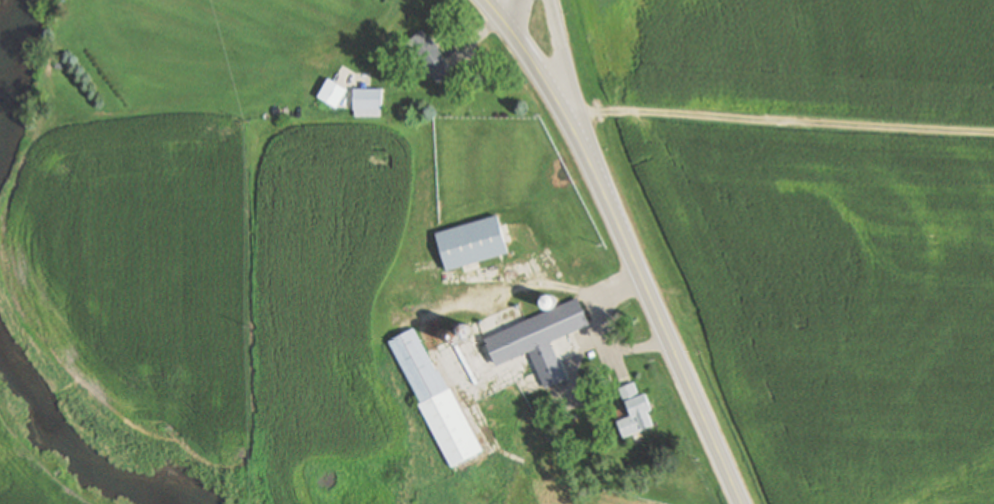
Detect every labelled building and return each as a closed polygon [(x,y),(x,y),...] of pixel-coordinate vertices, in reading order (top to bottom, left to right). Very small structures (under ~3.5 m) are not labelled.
[(423,27),(445,54),(442,56),(454,70),(439,84),(428,70),(424,73),(421,69),(416,71),(403,55),(410,49),(404,43),(423,27)] [(55,60),(54,67),(64,69),(66,62),(55,60)] [(347,89),(336,107),(317,96),(328,78),(347,89)] [(353,88),(353,110),(382,110),(382,88),(353,88)] [(435,233),(446,270),(508,252),(497,215),(435,233)] [(549,308),(547,308),(545,306),(543,305),(542,302),(542,300),(543,298),(544,296),(546,294),(549,294),(551,294),(553,295),(555,296),(556,298),(557,301),(556,303),(555,305),(554,307),(551,308),(549,308)] [(577,297),(589,321),(567,331),(576,350),(557,359),(566,376),(547,385),(530,349),(494,366),(472,320),(499,307),(509,329),(577,297)] [(524,321),(526,320),(527,319),(527,317),(527,316),(526,314),(525,313),(524,312),(522,312),(521,312),(520,313),(519,314),(518,315),(518,317),(518,318),(519,320),(520,321),(521,321),(523,322),(524,321)] [(387,341),(420,402),(416,404),(450,468),(483,451),(450,387),(448,388),(439,370),(437,371),(413,327),(387,341)] [(619,387),(626,406),(615,410),(619,420),(616,421),(623,438),(653,425),(647,411),(651,409),(646,393),(640,395),(634,382),(619,387)]
